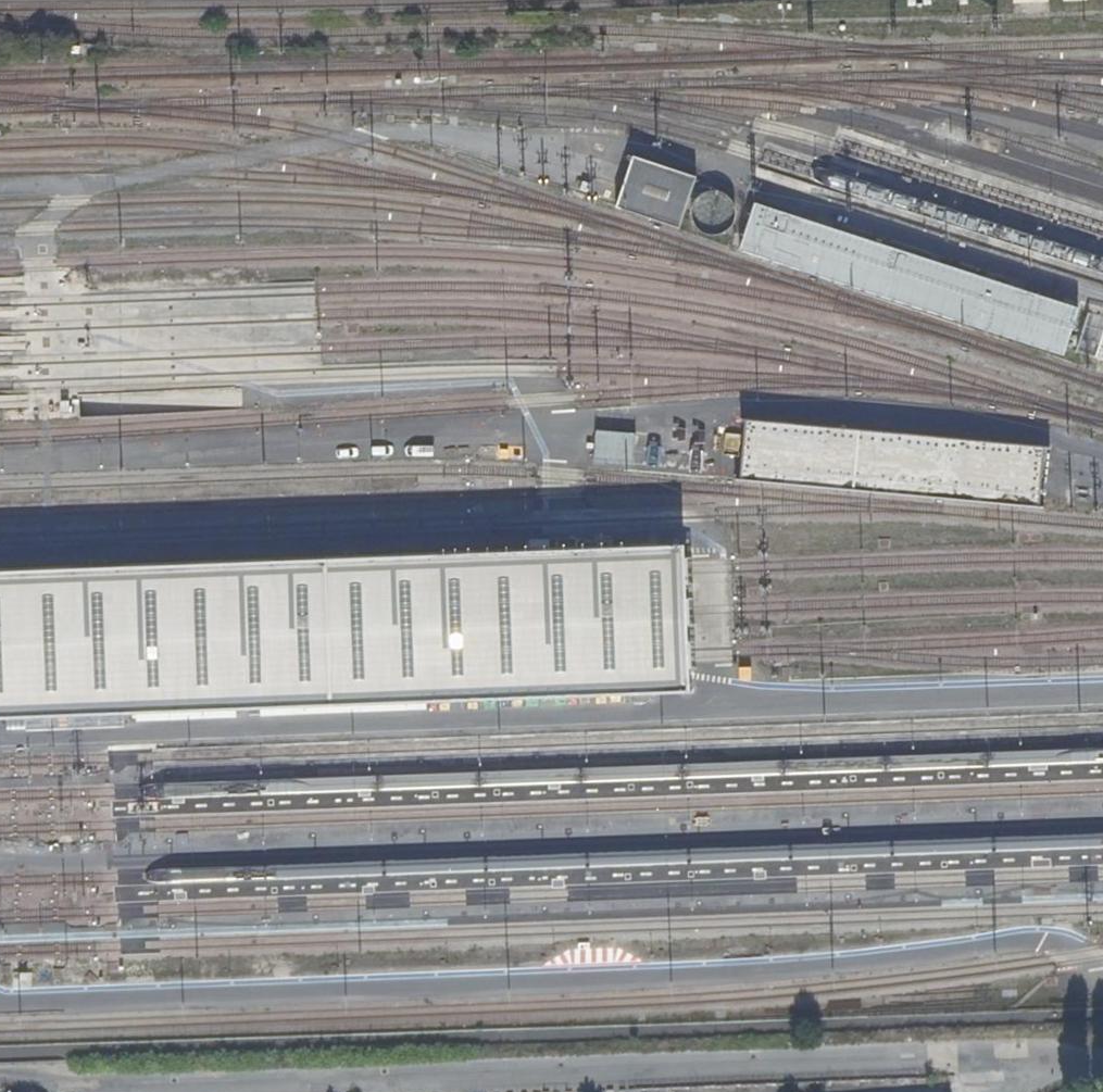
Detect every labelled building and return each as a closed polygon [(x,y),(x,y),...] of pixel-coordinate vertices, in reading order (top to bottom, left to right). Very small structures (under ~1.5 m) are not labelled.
[(634,155),(616,206),(679,228),(697,177),(634,155)] [(739,251),(1063,356),(1079,307),(755,202),(739,251)] [(746,428),(751,429),(745,487),(741,487),(741,488),(1050,517),(1050,516),(1045,515),(1051,457),(1055,457),(1055,455),(746,427),(746,428)] [(694,698),(692,654),(691,611),(690,570),(689,552),(0,578),(0,724),(694,698)]
